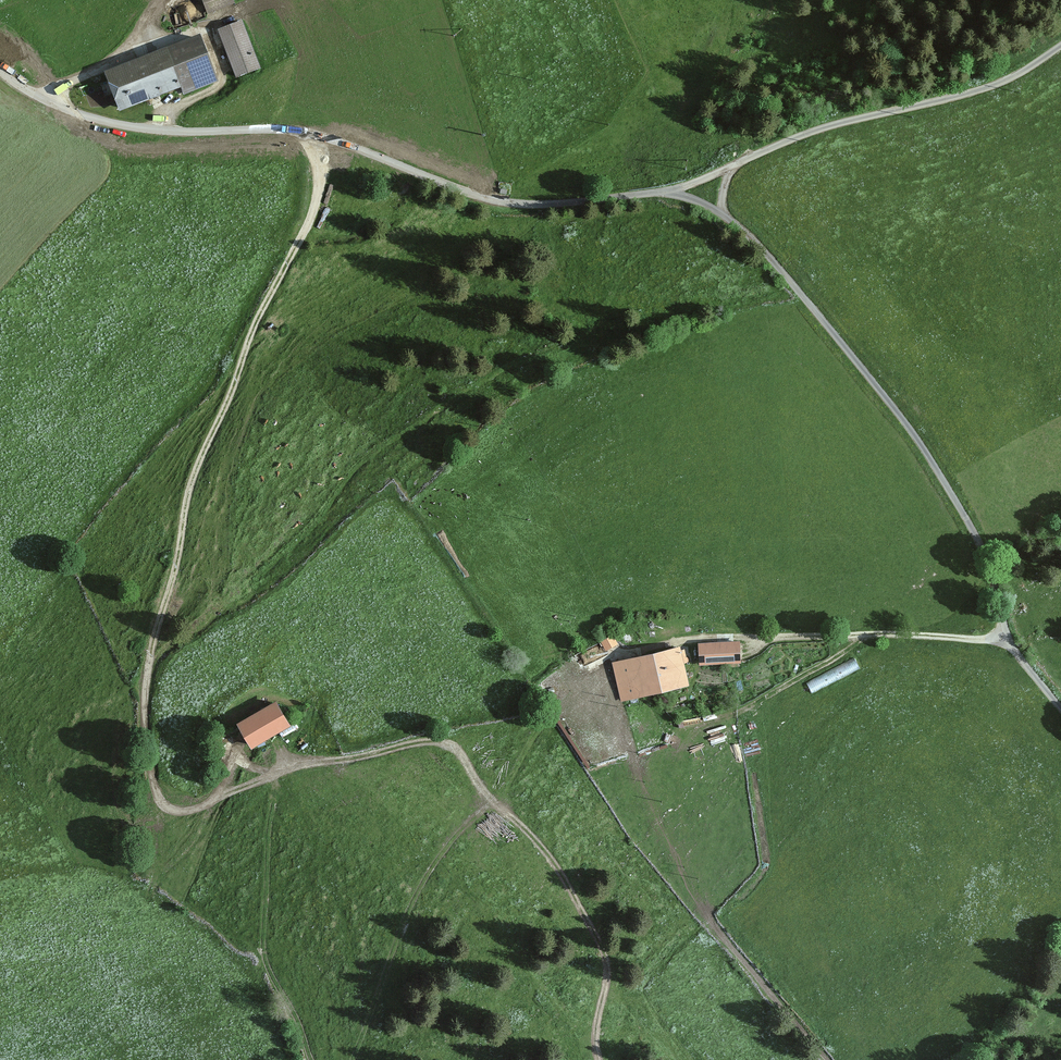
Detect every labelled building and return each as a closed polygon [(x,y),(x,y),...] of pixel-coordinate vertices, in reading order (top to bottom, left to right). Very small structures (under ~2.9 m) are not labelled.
[(208,13),(233,3),(232,0),(203,0),(208,13)] [(242,21),(218,31),(237,75),(261,65),(242,21)] [(201,33),(106,70),(121,110),(180,88),(182,95),(219,81),(201,33)] [(739,640),(699,642),(700,664),(740,662),(739,640)] [(679,646),(611,662),(620,701),(688,686),(679,646)] [(856,656),(808,681),(813,691),(861,666),(856,656)] [(276,700),(238,723),(253,746),(290,723),(276,700)] [(727,732),(712,735),(713,743),(729,740),(727,732)] [(748,751),(763,747),(760,737),(745,741),(748,751)]
